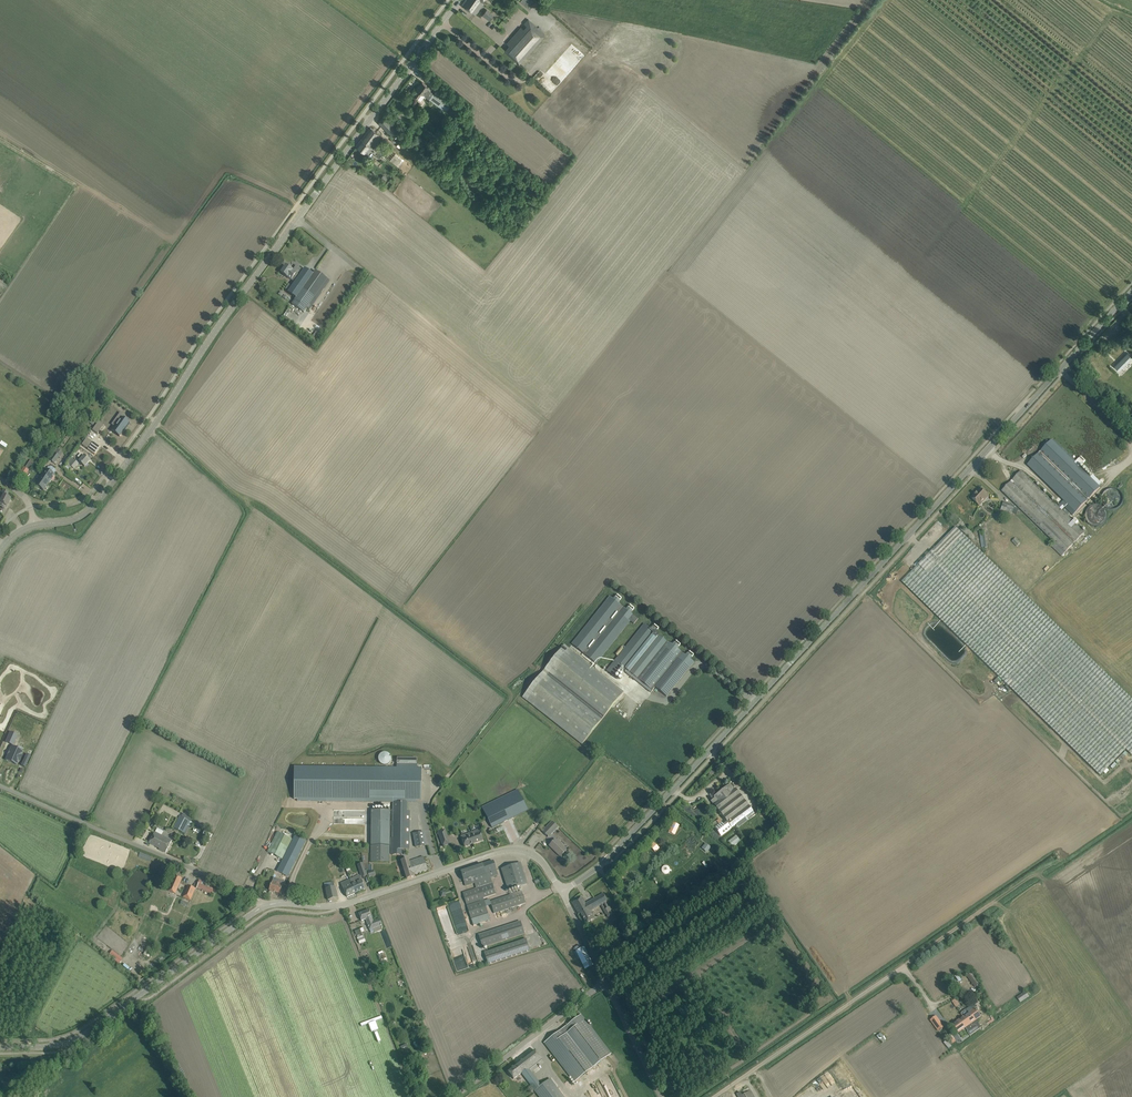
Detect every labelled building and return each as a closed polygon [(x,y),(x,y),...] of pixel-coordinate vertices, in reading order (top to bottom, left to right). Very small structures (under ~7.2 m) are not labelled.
[(462,5),(475,14),(483,3),(481,2),(482,0),(466,0),(462,5)] [(519,1),(529,9),(535,2),(532,0),(520,0),(519,1)] [(487,9),(482,15),(490,21),(494,14),(487,9)] [(509,46),(505,51),(519,64),(545,34),(528,19),(524,24),(526,26),(523,29),(521,27),(506,43),(509,46)] [(585,56),(576,66),(582,71),(591,61),(585,56)] [(575,71),(575,65),(568,65),(568,63),(561,63),(561,72),(575,71)] [(551,93),(556,88),(546,79),(541,85),(551,93)] [(428,87),(427,86),(422,82),(417,89),(418,90),(413,96),(418,99),(422,94),(429,98),(433,93),(427,89),(428,87)] [(450,105),(446,102),(447,100),(436,92),(430,99),(441,108),(445,111),(450,105)] [(459,113),(456,111),(449,106),(445,112),(452,117),(453,115),(456,117),(459,113)] [(400,130),(386,115),(378,122),(392,137),(400,130)] [(361,139),(356,145),(367,154),(372,148),(370,146),(379,134),(370,128),(361,139)] [(405,160),(392,150),(389,147),(385,152),(376,145),(373,149),(386,158),(386,157),(399,167),(405,160)] [(293,270),(286,266),(281,273),(288,277),(295,282),(288,292),(306,305),(311,298),(301,291),(299,289),(296,287),(306,272),(296,265),(293,270)] [(328,280),(315,271),(303,288),(302,289),(314,298),(328,280)] [(1116,367),(1121,372),(1131,359),(1131,357),(1128,354),(1116,367)] [(119,423),(113,431),(113,432),(113,431),(120,436),(120,437),(130,423),(129,423),(123,418),(122,417),(124,415),(121,413),(115,421),(119,423)] [(99,421),(92,430),(98,434),(104,425),(99,421)] [(1051,440),(1027,465),(1076,512),(1100,487),(1051,440)] [(93,441),(87,449),(94,454),(100,447),(93,441)] [(55,453),(50,460),(54,464),(60,456),(55,453)] [(90,461),(86,457),(84,456),(81,454),(78,457),(81,460),(79,462),(85,467),(90,461)] [(73,456),(72,458),(67,463),(74,468),(78,463),(75,460),(76,459),(73,456)] [(33,459),(32,461),(31,460),(25,468),(30,471),(35,463),(36,461),(33,459)] [(45,468),(42,472),(46,475),(44,479),(50,483),(55,475),(56,473),(55,469),(52,467),(48,467),(47,469),(45,468)] [(1084,533),(1025,475),(1021,471),(1002,491),(1055,542),(1051,547),(1061,556),(1084,533)] [(46,475),(42,472),(43,473),(35,485),(44,491),(50,483),(44,479),(46,475)] [(989,496),(985,492),(981,488),(971,498),(979,506),(989,496)] [(0,495),(0,496),(0,502),(1,502),(1,503),(6,506),(10,499),(6,497),(8,493),(3,490),(0,495)] [(1015,506),(1004,502),(1002,506),(1013,511),(1013,510),(1015,511),(1016,507),(1015,507),(1015,506)] [(960,531),(956,527),(902,582),(1100,775),(1126,749),(1131,754),(1131,753),(1131,699),(960,531)] [(983,532),(979,532),(981,547),(985,547),(985,548),(987,547),(985,531),(983,531),(983,532)] [(1015,538),(1011,541),(1016,546),(1020,543),(1015,538)] [(610,596),(572,644),(596,664),(630,621),(634,624),(638,619),(634,616),(631,613),(635,608),(631,605),(627,610),(618,602),(621,597),(617,594),(613,598),(610,596)] [(645,624),(607,671),(614,677),(622,667),(626,670),(625,672),(637,682),(669,643),(668,643),(659,635),(657,631),(652,627),(651,629),(645,624)] [(669,643),(637,682),(651,693),(655,688),(667,697),(694,662),(691,660),(690,659),(692,657),(688,654),(686,656),(677,648),(678,647),(676,645),(674,643),(673,645),(669,642),(668,643),(669,643)] [(582,744),(624,692),(564,645),(523,697),(582,744)] [(6,742),(13,745),(17,736),(17,735),(10,732),(10,733),(6,742)] [(8,755),(6,760),(16,765),(18,761),(17,760),(19,755),(21,756),(21,755),(23,751),(12,746),(9,752),(10,752),(9,755),(8,755)] [(380,754),(380,755),(379,757),(379,758),(379,760),(379,762),(381,763),(382,764),(383,765),(385,765),(386,765),(388,764),(389,763),(390,762),(391,760),(391,759),(391,757),(391,756),(390,754),(389,753),(387,753),(385,752),(383,752),(382,753),(380,754)] [(321,767),(295,767),(295,799),(297,798),(297,802),(319,802),(326,802),(392,802),(405,803),(417,803),(417,801),(421,801),(422,768),(417,768),(417,758),(397,758),(397,767),(326,766),(321,767)] [(753,812),(735,789),(734,790),(730,784),(714,797),(715,798),(711,801),(727,822),(724,825),(722,823),(715,828),(721,836),(753,812)] [(486,816),(492,828),(528,810),(518,790),(482,807),(486,816)] [(391,849),(391,854),(402,854),(402,849),(409,849),(410,811),(405,811),(405,803),(392,802),(392,838),(391,838),(391,849)] [(350,814),(350,810),(345,810),(334,810),(334,821),(338,822),(338,821),(341,821),(341,816),(344,816),(344,814),(350,814)] [(372,810),(372,863),(390,863),(390,810),(372,810)] [(180,816),(174,828),(184,833),(187,826),(188,826),(190,821),(191,820),(185,817),(184,818),(182,817),(180,816)] [(558,827),(552,821),(542,832),(548,837),(558,827)] [(671,834),(675,831),(677,833),(681,828),(675,823),(668,832),(671,834)] [(438,832),(443,846),(449,843),(445,830),(438,832)] [(480,830),(461,836),(465,847),(483,840),(480,830)] [(172,841),(155,832),(149,843),(160,849),(159,850),(165,853),(172,841)] [(282,859),(292,840),(277,832),(267,852),(282,859)] [(426,846),(425,840),(424,832),(413,834),(416,847),(426,846)] [(732,847),(740,842),(736,835),(728,841),(732,847)] [(295,836),(285,856),(295,861),(295,862),(305,841),(295,836)] [(695,844),(699,841),(695,836),(687,841),(689,845),(693,842),(695,844)] [(566,850),(556,840),(553,843),(552,842),(549,844),(550,845),(549,846),(560,857),(566,850)] [(650,850),(653,853),(656,851),(658,853),(664,846),(659,841),(650,850)] [(706,853),(711,848),(705,843),(701,848),(706,853)] [(706,857),(711,861),(718,853),(713,849),(706,857)] [(408,858),(401,860),(407,879),(414,877),(414,875),(427,871),(423,857),(409,862),(408,858)] [(493,861),(461,872),(465,886),(475,883),(476,888),(463,893),(472,919),(488,914),(489,914),(486,907),(484,901),(484,898),(496,894),(491,878),(498,875),(493,861)] [(672,869),(677,865),(674,861),(669,864),(672,869)] [(508,890),(527,884),(520,863),(501,869),(508,890)] [(728,865),(727,863),(722,866),(726,871),(734,866),(731,863),(728,865)] [(694,875),(698,883),(703,880),(699,872),(694,875)] [(70,882),(75,884),(79,876),(74,874),(70,882)] [(359,875),(350,880),(356,893),(365,889),(359,875)] [(175,876),(172,881),(168,891),(175,894),(182,879),(175,876)] [(274,878),(269,890),(280,894),(284,882),(274,878)] [(200,880),(196,888),(211,895),(212,893),(213,891),(215,893),(218,886),(212,883),(211,885),(200,880)] [(347,897),(356,893),(350,880),(341,884),(347,897)] [(324,884),(326,892),(328,900),(338,898),(335,887),(334,887),(333,882),(324,884)] [(185,895),(183,898),(191,901),(195,889),(188,886),(185,895)] [(522,891),(517,893),(490,902),(494,913),(526,903),(522,891)] [(608,901),(606,898),(603,894),(585,904),(582,897),(572,903),(579,914),(581,913),(586,923),(594,919),(590,911),(608,901)] [(459,901),(438,906),(446,937),(458,934),(454,919),(464,917),(459,901)] [(607,917),(613,914),(609,907),(603,910),(607,917)] [(369,910),(359,914),(362,921),(366,920),(370,930),(372,929),(374,933),(382,930),(380,926),(382,925),(379,919),(373,921),(369,910)] [(479,936),(483,947),(525,934),(521,922),(479,936)] [(623,943),(614,926),(606,931),(615,948),(623,943)] [(357,938),(358,940),(360,944),(366,942),(364,937),(363,938),(363,936),(357,938)] [(488,965),(530,951),(526,939),(484,953),(488,965)] [(585,969),(593,965),(584,947),(576,951),(585,969)] [(118,964),(122,958),(111,950),(107,955),(118,964)] [(972,973),(967,976),(975,987),(981,983),(977,979),(976,979),(972,973)] [(1020,1002),(1029,996),(1026,991),(1017,997),(1020,1002)] [(960,1020),(952,1026),(957,1032),(965,1026),(969,1031),(968,1032),(970,1035),(982,1027),(979,1022),(978,1019),(981,1016),(975,1008),(968,1013),(966,1010),(961,1013),(963,1016),(960,1019),(960,1020)] [(545,1043),(575,1082),(611,1054),(581,1015),(545,1043)] [(939,1021),(934,1025),(938,1031),(944,1027),(939,1021)] [(882,1043),(886,1041),(881,1034),(877,1036),(882,1043)] [(947,1038),(952,1044),(956,1041),(952,1035),(947,1038)] [(952,1047),(946,1038),(942,1041),(949,1049),(952,1047)] [(531,1072),(544,1062),(535,1050),(508,1071),(514,1079),(521,1073),(540,1096),(564,1096),(549,1079),(541,1085),(531,1072)]
